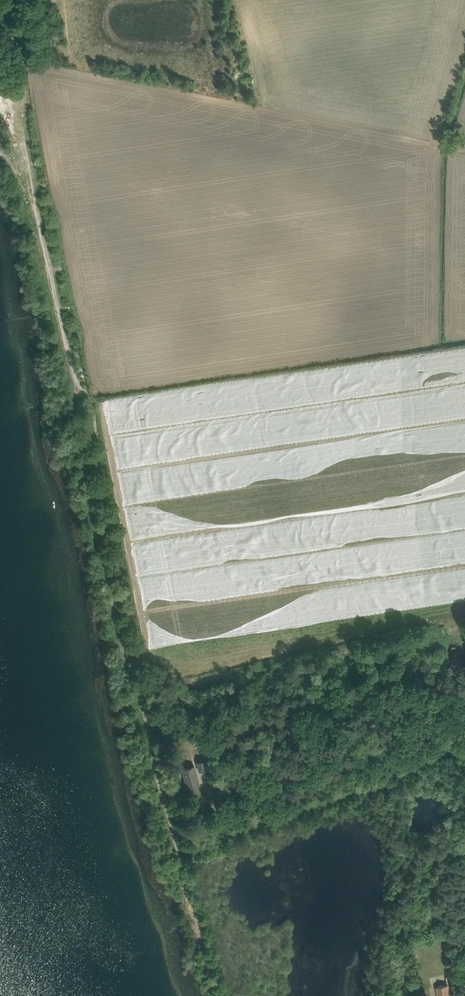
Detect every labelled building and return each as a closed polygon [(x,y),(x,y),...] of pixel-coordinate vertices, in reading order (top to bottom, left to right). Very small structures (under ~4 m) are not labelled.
[(197,749),(203,759),(212,755),(206,745),(197,749)] [(207,769),(205,760),(197,762),(199,771),(207,769)] [(195,769),(183,773),(187,787),(199,784),(195,769)] [(448,984),(437,987),(439,995),(451,995),(448,984)]
